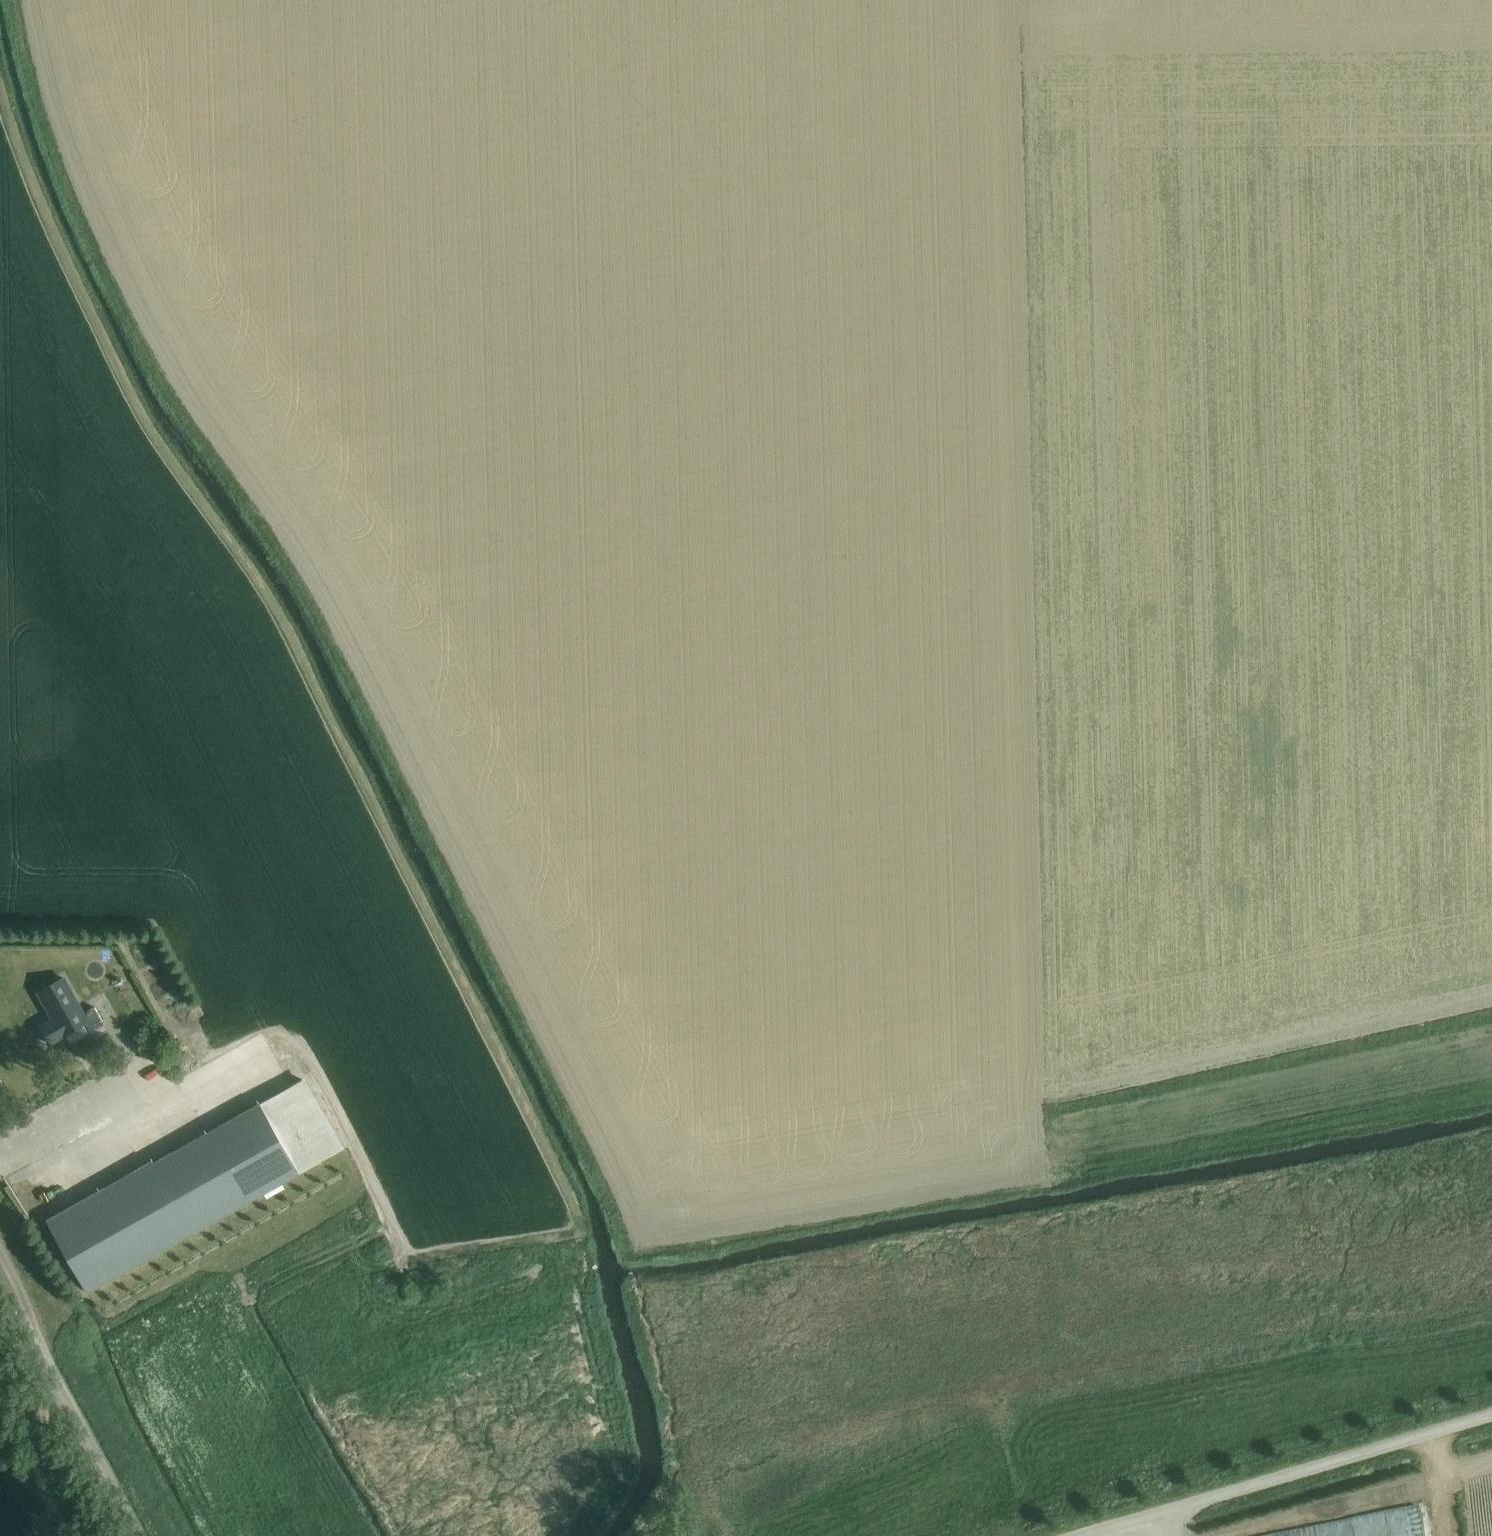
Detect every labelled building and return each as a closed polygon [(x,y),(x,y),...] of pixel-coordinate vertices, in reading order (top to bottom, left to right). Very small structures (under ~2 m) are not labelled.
[(43,1027),(52,1043),(89,1024),(94,1033),(108,1026),(98,1007),(86,1013),(67,977),(43,990),(58,1019),(43,1027)] [(152,1163),(47,1221),(87,1292),(247,1203),(290,1179),(342,1150),(304,1082),(294,1087),(252,1111),(209,1135),(154,1166),(152,1163)] [(1422,1507),(1293,1528),(1294,1535),(1427,1535),(1422,1507)]
